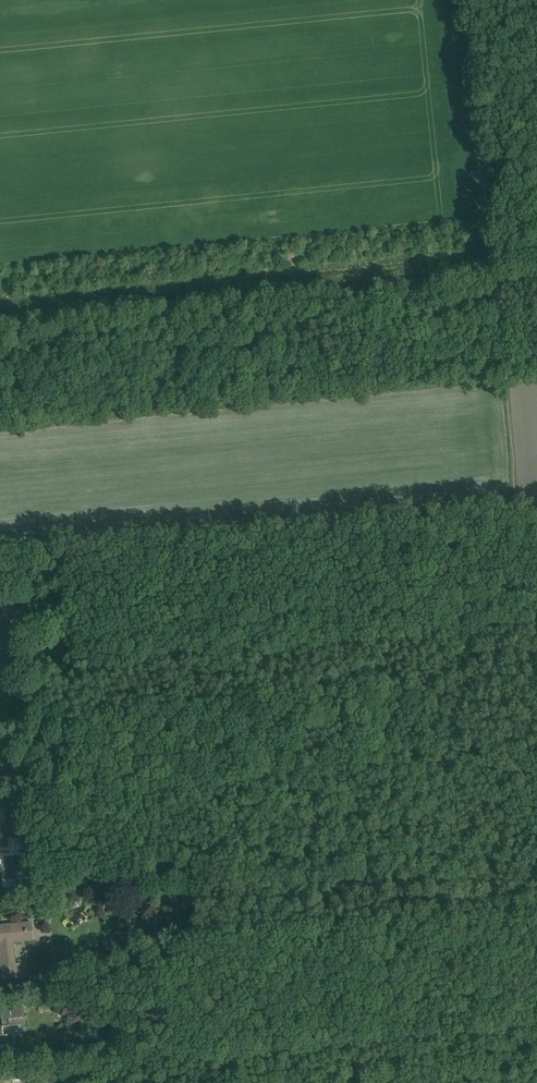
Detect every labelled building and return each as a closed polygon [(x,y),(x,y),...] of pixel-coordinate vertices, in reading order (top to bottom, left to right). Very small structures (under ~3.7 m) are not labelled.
[(9,847),(8,838),(19,838),(19,829),(20,829),(20,810),(6,811),(6,826),(0,826),(0,847),(9,847)] [(21,890),(33,894),(38,881),(26,877),(21,890)] [(57,882),(58,892),(70,891),(69,881),(57,882)] [(21,977),(20,963),(15,964),(13,942),(33,940),(31,921),(0,924),(0,979),(21,977)] [(23,1004),(1,1007),(1,1015),(0,1015),(1,1018),(0,1018),(0,1045),(9,1044),(8,1034),(3,1035),(2,1027),(25,1024),(23,1004)]
